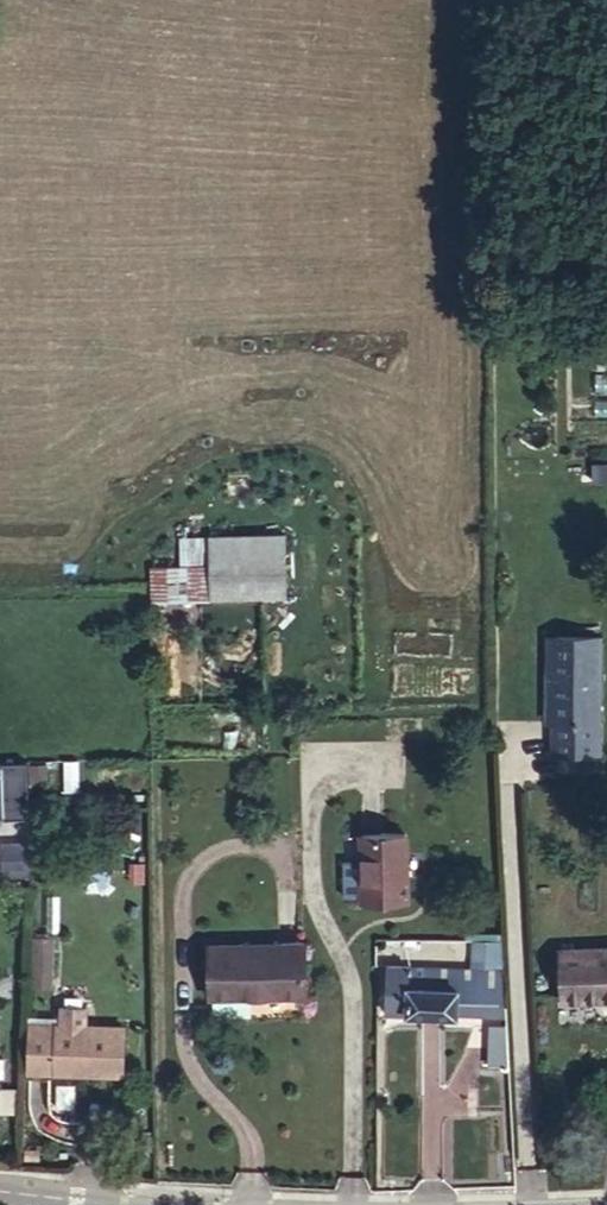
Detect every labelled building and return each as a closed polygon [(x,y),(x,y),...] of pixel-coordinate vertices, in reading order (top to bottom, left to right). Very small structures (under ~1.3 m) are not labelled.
[(209,565),(210,595),(210,597),(285,595),(284,534),(209,536),(209,565)] [(152,598),(210,595),(209,565),(152,566),(152,598)] [(600,636),(547,636),(547,670),(556,670),(555,752),(598,753),(600,636)] [(46,763),(29,764),(31,783),(46,782),(46,763)] [(0,764),(0,819),(27,819),(27,764),(0,764)] [(405,833),(360,834),(361,900),(406,899),(405,833)] [(51,936),(34,936),(32,969),(50,970),(51,936)] [(305,995),(304,942),(209,943),(209,996),(305,995)] [(559,949),(561,1000),(606,997),(606,947),(559,949)] [(387,965),(385,1011),(455,1014),(456,1013),(503,1015),(501,969),(387,965)] [(10,997),(10,975),(0,975),(0,997),(10,997)] [(123,1026),(27,1023),(26,1072),(83,1073),(83,1067),(122,1069),(123,1026)] [(507,1047),(506,1026),(491,1025),(490,1047),(507,1047)] [(508,1065),(507,1047),(490,1047),(485,1047),(485,1064),(508,1065)]
